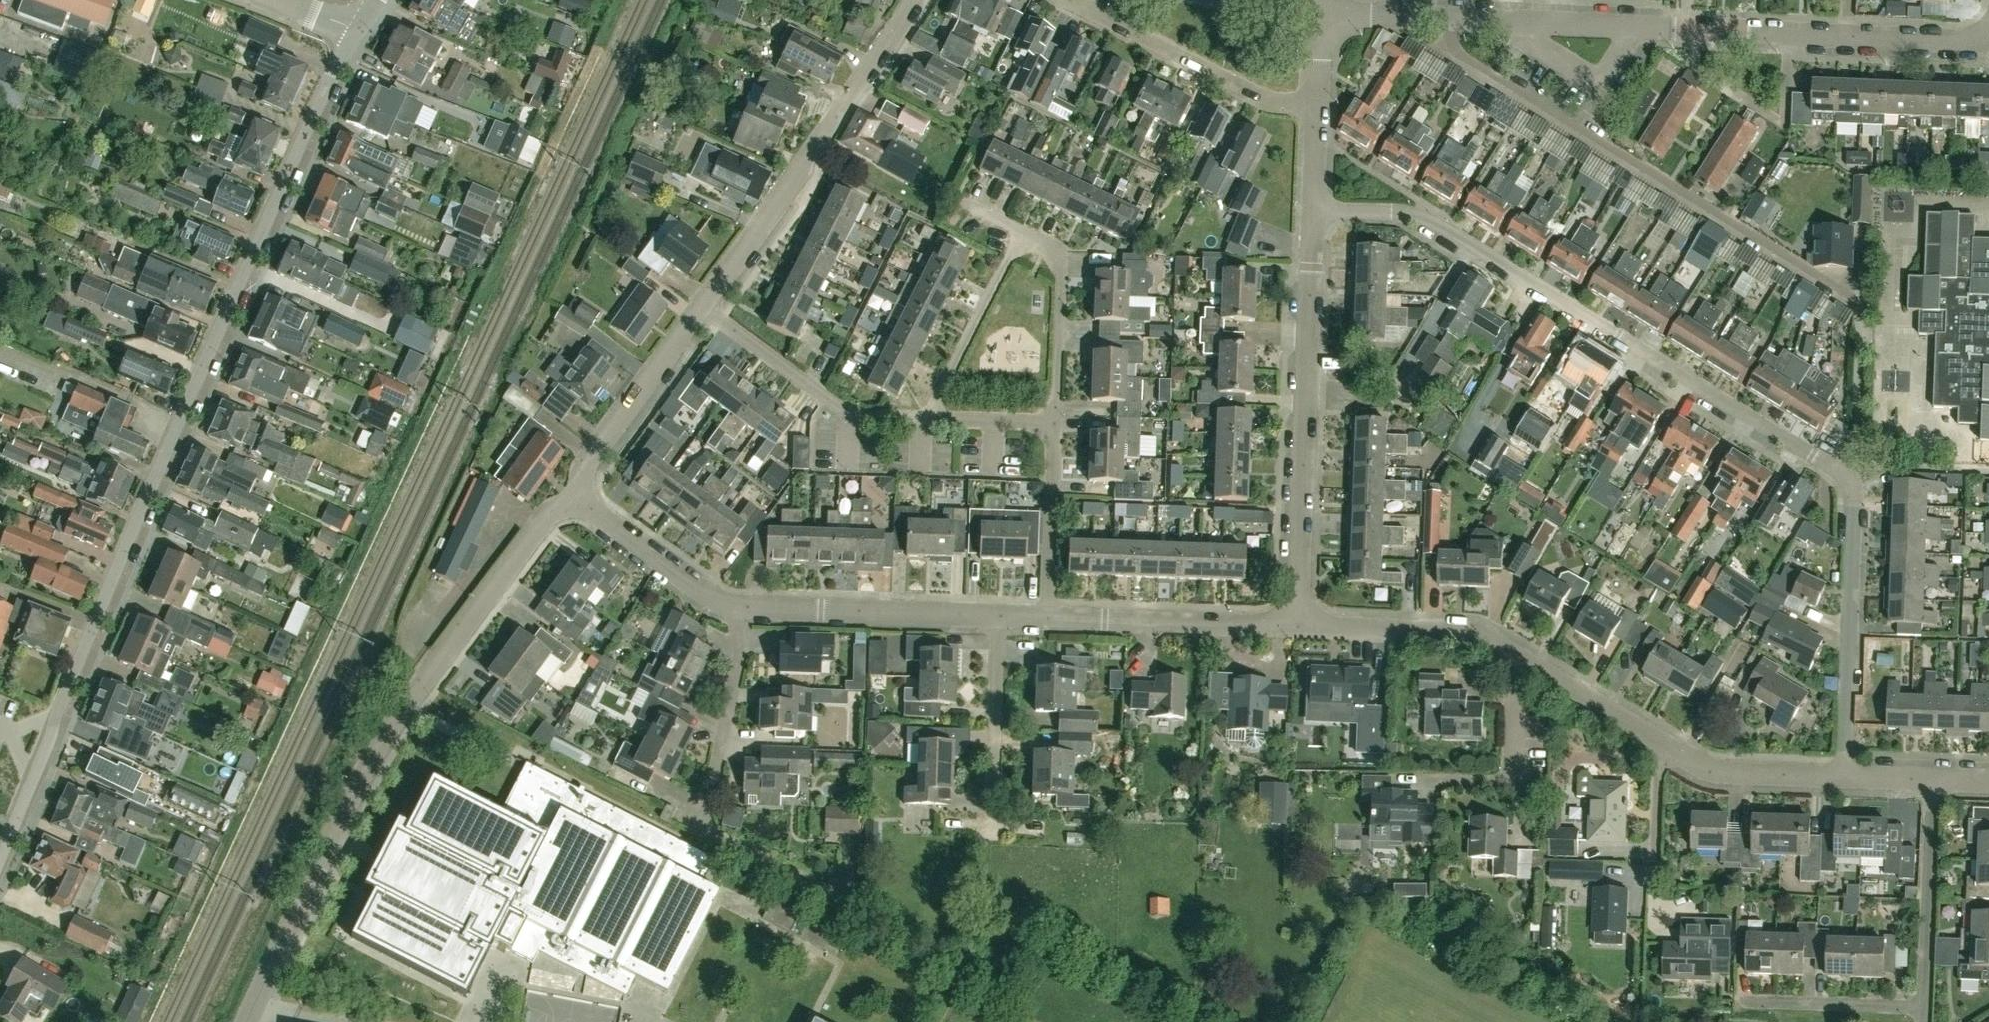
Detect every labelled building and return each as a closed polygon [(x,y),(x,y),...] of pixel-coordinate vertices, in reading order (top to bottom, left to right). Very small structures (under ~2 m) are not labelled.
[(69,13),(34,0),(23,0),(18,15),(62,31),(69,13)] [(104,26),(114,0),(34,0),(69,13),(104,26)] [(130,10),(145,15),(149,3),(139,0),(133,0),(130,10)] [(459,11),(439,0),(416,0),(409,11),(457,39),(470,18),(459,11)] [(459,11),(465,0),(439,0),(459,11)] [(580,0),(577,0),(572,12),(586,17),(591,5),(580,0)] [(891,0),(869,0),(866,7),(858,3),(852,17),(870,25),(880,1),(889,5),(891,0)] [(980,0),(953,0),(945,15),(966,25),(960,36),(951,32),(944,47),(936,43),(931,54),(950,63),(980,0)] [(987,0),(980,0),(950,63),(962,69),(968,58),(967,58),(974,43),(972,42),(977,31),(991,38),(1005,9),(1002,8),(1002,3),(997,0),(993,3),(987,0)] [(1858,12),(1880,13),(1880,0),(1858,0),(1858,12)] [(703,14),(714,19),(719,6),(707,2),(703,14)] [(1902,18),(1903,18),(1904,10),(1886,10),(1885,18),(1902,18)] [(242,37),(275,51),(283,35),(250,20),(242,37)] [(1053,32),(1030,21),(1015,50),(1027,56),(1010,92),(1031,102),(1053,53),(1044,49),(1053,32)] [(705,47),(714,30),(698,23),(690,40),(705,47)] [(563,28),(557,44),(570,49),(576,33),(563,28)] [(788,46),(835,71),(842,56),(788,28),(780,43),(782,44),(788,46)] [(391,45),(419,61),(431,67),(434,62),(443,46),(415,31),(412,37),(399,30),(391,45)] [(1409,57),(1418,43),(1409,37),(1401,51),(1389,43),(1384,52),(1395,59),(1392,64),(1382,79),(1365,106),(1357,101),(1340,129),(1340,130),(1342,135),(1341,136),(1354,144),(1382,100),(1384,101),(1393,87),(1393,86),(1401,70),(1409,57)] [(1046,110),(1063,73),(1078,80),(1092,51),(1082,46),(1082,42),(1075,38),(1072,41),(1069,39),(1061,55),(1054,52),(1053,53),(1031,102),(1046,110)] [(1426,49),(1418,43),(1409,57),(1417,62),(1426,49)] [(827,86),(835,71),(788,46),(782,44),(787,47),(776,68),(796,78),(799,71),(827,86)] [(431,67),(419,61),(391,45),(382,62),(395,69),(392,74),(420,89),(429,73),(431,67)] [(258,47),(253,58),(267,64),(268,63),(276,67),(270,80),(298,93),(299,91),(302,90),(305,83),(304,80),(309,69),(280,57),(258,47)] [(15,53),(0,48),(0,79),(5,81),(15,53)] [(176,48),(164,55),(171,66),(177,62),(179,53),(176,48)] [(535,53),(527,68),(554,80),(561,65),(535,53)] [(1532,56),(1522,67),(1534,78),(1544,67),(1532,56)] [(1101,90),(1094,102),(1107,108),(1113,96),(1118,98),(1132,70),(1121,65),(1121,63),(1115,60),(1113,61),(1109,59),(1095,87),(1101,90)] [(953,95),(963,76),(942,65),(936,76),(913,63),(901,86),(935,104),(943,90),(953,95)] [(455,64),(449,77),(463,85),(470,72),(455,64)] [(1451,64),(1443,77),(1451,82),(1459,69),(1451,64)] [(986,81),(991,72),(982,68),(977,77),(986,81)] [(1459,69),(1451,82),(1460,88),(1455,95),(1467,102),(1480,81),(1468,74),(1459,69)] [(746,107),(785,123),(794,127),(803,104),(794,101),(799,88),(760,73),(755,86),(751,87),(744,102),(746,107)] [(197,87),(224,97),(228,86),(202,75),(197,87)] [(463,85),(449,77),(442,90),(457,98),(463,85)] [(1153,118),(1168,89),(1159,84),(1159,82),(1153,79),(1151,80),(1147,78),(1133,107),(1145,114),(1139,124),(1138,124),(1133,135),(1137,137),(1129,152),(1137,156),(1140,151),(1145,141),(1143,140),(1148,129),(1153,118)] [(534,96),(529,107),(539,111),(552,83),(543,79),(535,96),(534,96)] [(297,95),(298,93),(270,80),(264,94),(256,90),(257,89),(242,82),(238,93),(260,102),(260,103),(288,116),(293,105),(296,104),(299,98),(297,95)] [(1836,123),(1838,81),(1828,80),(1828,83),(1814,83),(1813,96),(1793,95),(1792,127),(1812,128),(1813,122),(1827,122),(1836,123)] [(1846,124),(1860,125),(1862,85),(1848,84),(1848,81),(1838,81),(1836,123),(1836,124),(1846,124)] [(423,104),(391,90),(389,94),(363,82),(354,102),(413,129),(423,104)] [(1661,114),(1682,128),(1703,96),(1681,82),(1661,114)] [(1862,85),(1860,125),(1884,126),(1885,117),(1884,117),(1886,83),(1876,82),(1876,85),(1862,85)] [(1884,117),(1885,117),(1899,118),(1899,129),(1909,129),(1910,118),(1909,118),(1910,87),(1896,86),(1896,83),(1886,83),(1884,117)] [(1909,118),(1910,118),(1932,119),(1933,119),(1934,85),(1924,84),(1924,87),(1910,87),(1909,118)] [(1956,120),(1958,89),(1944,88),(1944,85),(1934,85),(1933,119),(1932,119),(1932,130),(1942,130),(1942,119),(1956,120)] [(1958,89),(1956,120),(1957,120),(1956,136),(1980,137),(1981,121),(1980,121),(1982,87),(1972,86),(1972,89),(1958,89)] [(220,107),(224,97),(197,87),(193,96),(220,107)] [(1982,87),(1980,121),(1981,121),(1988,121),(1988,87),(1982,87)] [(1180,95),(1168,89),(1153,118),(1155,119),(1176,130),(1191,100),(1188,98),(1187,96),(1182,94),(1180,95)] [(1493,89),(1484,104),(1492,109),(1501,94),(1493,89)] [(1646,89),(1633,110),(1645,118),(1658,96),(1646,89)] [(1501,114),(1492,129),(1505,136),(1510,128),(1523,108),(1510,99),(1501,94),(1492,109),(1501,114)] [(1371,154),(1386,130),(1378,125),(1384,116),(1388,118),(1394,108),(1384,101),(1382,100),(1354,144),(1371,154)] [(412,130),(413,129),(354,102),(345,122),(386,140),(389,132),(401,137),(400,137),(411,142),(416,131),(412,130)] [(665,114),(647,105),(642,117),(660,125),(665,114)] [(248,129),(243,141),(271,153),(271,152),(275,151),(278,145),(276,141),(281,130),(253,117),(253,118),(231,108),(231,109),(224,106),(219,117),(226,120),(248,129)] [(775,147),(785,123),(746,107),(732,142),(762,154),(766,143),(775,147)] [(1213,166),(1215,161),(1206,155),(1211,148),(1212,149),(1227,119),(1225,118),(1224,113),(1211,107),(1208,109),(1204,108),(1190,136),(1185,133),(1178,146),(1195,155),(1200,158),(1189,182),(1203,188),(1213,166)] [(1523,108),(1510,128),(1531,142),(1536,134),(1544,121),(1536,116),(1523,108)] [(922,137),(930,123),(906,109),(898,122),(922,137)] [(879,164),(878,166),(910,184),(920,166),(902,156),(900,160),(889,154),(900,134),(876,121),(859,111),(842,142),(879,164)] [(1103,114),(1093,136),(1108,143),(1118,122),(1103,114)] [(1662,159),(1682,128),(1661,114),(1640,145),(1662,159)] [(1736,117),(1716,149),(1738,163),(1758,131),(1736,117)] [(1379,160),(1396,170),(1424,126),(1415,120),(1409,131),(1401,126),(1379,160)] [(1544,121),(1536,134),(1544,139),(1541,143),(1545,145),(1543,149),(1552,154),(1565,134),(1552,126),(1544,121)] [(517,164),(529,134),(501,123),(499,129),(508,132),(499,157),(517,164)] [(976,141),(981,130),(970,124),(965,135),(976,141)] [(1256,130),(1253,131),(1242,126),(1227,155),(1225,154),(1218,168),(1243,181),(1264,137),(1263,137),(1262,134),(1256,130)] [(1424,126),(1396,170),(1413,181),(1428,157),(1420,152),(1433,132),(1424,126)] [(1148,129),(1143,140),(1145,141),(1155,146),(1160,135),(1148,129)] [(1016,155),(1022,144),(1020,143),(1024,135),(1016,132),(1007,151),(992,144),(978,171),(998,181),(1011,153),(1016,155)] [(339,134),(333,149),(392,176),(392,174),(398,160),(339,134)] [(1565,134),(1552,154),(1564,162),(1569,155),(1577,159),(1586,146),(1577,141),(1565,134)] [(270,155),(271,153),(243,141),(242,141),(229,135),(224,147),(212,142),(207,152),(225,160),(221,170),(232,176),(237,166),(260,177),(265,167),(269,166),(272,159),(270,155)] [(1882,137),(1872,137),(1872,148),(1882,148),(1882,137)] [(1176,143),(1167,138),(1157,156),(1167,161),(1176,143)] [(1466,151),(1439,195),(1455,205),(1471,181),(1463,176),(1475,156),(1480,147),(1472,142),(1466,151)] [(1439,195),(1466,151),(1457,145),(1445,165),(1437,160),(1422,184),(1439,195)] [(1586,146),(1577,159),(1586,164),(1594,151),(1586,146)] [(411,160),(446,175),(451,162),(416,148),(411,160)] [(392,176),(333,149),(326,164),(376,186),(376,184),(386,188),(392,176)] [(1036,165),(1042,153),(1033,149),(1027,161),(1016,155),(1011,153),(998,181),(1018,191),(1032,163),(1036,165)] [(1738,163),(1716,149),(1696,181),(1718,195),(1738,163)] [(1845,167),(1859,167),(1859,155),(1846,154),(1845,167)] [(1859,155),(1859,167),(1871,168),(1871,155),(1859,155)] [(627,178),(655,190),(656,189),(658,189),(666,169),(636,156),(627,178)] [(756,199),(768,175),(728,156),(723,166),(733,171),(722,194),(740,203),(745,194),(756,199)] [(1898,169),(1907,169),(1907,156),(1898,156),(1898,169)] [(1907,156),(1907,169),(1915,170),(1916,157),(1907,156)] [(1748,168),(1747,169),(1759,176),(1760,175),(1766,165),(1755,157),(1748,168)] [(405,158),(398,173),(413,181),(421,166),(405,158)] [(1954,171),(1955,158),(1946,158),(1945,171),(1954,171)] [(1964,159),(1955,158),(1954,171),(1963,171),(1964,159)] [(1057,175),(1062,163),(1053,159),(1047,171),(1036,165),(1032,163),(1018,191),(1038,200),(1052,173),(1057,175)] [(1607,159),(1594,180),(1605,187),(1610,181),(1618,186),(1627,172),(1618,167),(1607,159)] [(1156,175),(1135,164),(1129,176),(1151,186),(1156,175)] [(1508,179),(1480,223),(1497,233),(1512,209),(1504,205),(1525,171),(1516,166),(1508,179)] [(1270,181),(1285,180),(1285,168),(1269,169),(1270,181)] [(1077,185),(1083,173),(1074,169),(1068,180),(1057,175),(1052,173),(1038,200),(1059,211),(1073,183),(1077,185)] [(1753,186),(1759,176),(1747,169),(1741,179),(1753,186)] [(1627,172),(1618,186),(1626,191),(1622,198),(1637,207),(1650,186),(1635,177),(1627,172)] [(1464,212),(1480,223),(1508,179),(1499,173),(1487,194),(1478,189),(1464,212)] [(248,205),(253,194),(239,188),(241,182),(226,176),(223,181),(207,174),(201,187),(218,194),(213,206),(243,218),(243,217),(248,215),(250,209),(248,205)] [(325,177),(315,200),(340,211),(356,218),(363,221),(371,203),(361,198),(363,195),(350,189),(350,188),(325,177)] [(655,190),(627,178),(624,177),(622,183),(633,188),(630,193),(650,201),(655,190)] [(1871,225),(1872,192),(1873,185),(1873,178),(1854,177),(1852,225),(1871,225)] [(1098,195),(1103,183),(1094,179),(1089,191),(1077,185),(1073,183),(1059,211),(1080,221),(1093,193),(1098,195)] [(1260,194),(1241,184),(1228,209),(1248,219),(1260,194)] [(111,198),(156,216),(161,203),(117,185),(111,198)] [(464,206),(490,217),(499,197),(474,185),(464,206)] [(0,186),(0,198),(7,201),(11,191),(0,186)] [(162,199),(191,212),(197,199),(167,186),(162,199)] [(835,189),(825,209),(853,223),(863,204),(835,189)] [(1118,205),(1124,193),(1116,189),(1110,201),(1098,195),(1093,193),(1080,221),(1100,231),(1114,203),(1118,205)] [(1140,199),(1149,203),(1152,197),(1142,193),(1140,199)] [(1757,193),(1742,216),(1763,229),(1777,206),(1768,200),(1757,193)] [(1664,212),(1672,200),(1663,194),(1655,207),(1664,212)] [(1555,196),(1549,205),(1550,205),(1522,249),(1539,260),(1554,236),(1546,231),(1558,212),(1559,213),(1565,203),(1555,196)] [(374,212),(396,222),(403,208),(381,197),(374,212)] [(1149,203),(1140,199),(1137,204),(1146,209),(1149,203)] [(340,211),(315,200),(305,222),(331,233),(343,238),(347,240),(356,218),(340,211)] [(1550,205),(1549,205),(1541,200),(1528,220),(1521,215),(1506,239),(1522,249),(1550,205)] [(1681,206),(1672,200),(1664,212),(1673,218),(1681,206)] [(872,227),(880,208),(868,202),(859,221),(872,227)] [(1133,212),(1118,205),(1114,203),(1100,231),(1124,243),(1128,236),(1132,238),(1145,211),(1137,207),(1133,212)] [(1562,226),(1577,227),(1579,207),(1565,205),(1562,226)] [(479,241),(490,217),(464,206),(454,229),(464,234),(479,241)] [(843,243),(853,223),(825,209),(815,228),(843,243)] [(896,227),(901,216),(892,212),(887,223),(896,227)] [(1680,251),(1693,231),(1701,236),(1710,223),(1701,217),(1691,212),(1670,245),(1680,251)] [(1988,443),(1988,241),(1977,240),(1978,222),(1962,221),(1962,216),(1930,215),(1927,279),(1909,278),(1908,312),(1920,312),(1919,336),(1937,336),(1934,409),(1960,410),(1959,426),(1983,426),(1982,443),(1988,443)] [(650,241),(636,260),(659,277),(668,264),(686,277),(696,263),(706,249),(693,240),(696,236),(680,224),(668,216),(650,241)] [(1260,225),(1238,217),(1228,243),(1249,252),(1260,225)] [(224,262),(234,238),(204,226),(204,227),(184,218),(182,223),(180,223),(176,231),(182,234),(177,248),(193,255),(191,259),(209,266),(213,257),(224,262)] [(1731,236),(1710,223),(1702,236),(1685,261),(1707,274),(1731,236)] [(1564,276),(1592,232),(1583,226),(1571,246),(1563,241),(1547,265),(1564,276)] [(931,242),(936,233),(923,227),(918,236),(931,242)] [(815,228),(805,248),(834,262),(843,243),(815,228)] [(886,228),(881,237),(892,243),(896,233),(886,228)] [(1847,269),(1848,229),(1819,228),(1819,257),(1808,257),(1808,265),(1813,268),(1847,269)] [(1601,237),(1592,232),(1564,276),(1581,286),(1596,262),(1588,257),(1601,237)] [(479,241),(464,234),(459,246),(479,254),(484,243),(479,241)] [(892,243),(881,237),(876,247),(887,252),(892,243)] [(381,264),(387,250),(359,238),(353,252),(358,254),(381,264)] [(930,260),(928,264),(956,278),(968,255),(940,241),(930,260)] [(339,282),(346,267),(291,242),(285,257),(337,281),(339,282)] [(1735,257),(1744,263),(1752,250),(1743,244),(1735,257)] [(824,281),(834,262),(805,248),(795,267),(824,281)] [(1356,248),(1355,271),(1410,274),(1410,272),(1423,271),(1423,263),(1410,264),(1401,263),(1402,250),(1356,248)] [(119,261),(211,298),(217,284),(153,257),(152,260),(124,249),(119,261)] [(1752,250),(1744,263),(1752,268),(1760,255),(1752,250)] [(390,268),(381,264),(358,254),(351,270),(383,283),(390,268)] [(946,299),(956,278),(928,264),(930,260),(919,254),(915,263),(926,269),(920,280),(918,284),(946,299)] [(1589,291),(1608,303),(1636,259),(1627,254),(1614,273),(1605,267),(1589,291)] [(334,289),(337,281),(285,257),(277,273),(315,290),(318,282),(334,289)] [(1189,259),(1175,259),(1174,279),(1188,279),(1189,259)] [(1608,303),(1625,314),(1641,290),(1632,285),(1645,265),(1636,259),(1608,303)] [(621,270),(641,285),(648,275),(628,260),(621,270)] [(1221,283),(1221,296),(1253,297),(1253,291),(1257,289),(1258,275),(1254,273),(1224,272),(1224,261),(1201,260),(1201,272),(1205,272),(1205,282),(1221,283)] [(204,313),(211,298),(119,261),(111,278),(138,289),(136,292),(188,313),(190,308),(204,313)] [(1094,274),(1094,297),(1126,299),(1127,285),(1132,285),(1132,288),(1137,292),(1147,292),(1152,288),(1153,278),(1148,273),(1144,273),(1145,264),(1120,263),(1120,274),(1094,274)] [(1771,279),(1780,285),(1788,272),(1779,266),(1771,279)] [(814,301),(824,281),(795,267),(785,286),(814,301)] [(861,276),(871,281),(876,272),(866,267),(861,276)] [(1409,284),(1410,274),(1355,271),(1354,295),(1388,296),(1388,283),(1409,284)] [(1788,272),(1780,285),(1788,290),(1796,276),(1788,272)] [(897,280),(904,283),(908,276),(900,273),(897,280)] [(1462,343),(1473,324),(1496,338),(1488,353),(1498,359),(1518,328),(1507,323),(1505,325),(1482,310),(1494,290),(1467,273),(1446,306),(1453,310),(1441,328),(1448,332),(1435,352),(1443,357),(1455,337),(1462,343)] [(935,319),(946,299),(918,284),(920,280),(909,274),(908,276),(904,283),(915,289),(909,301),(907,305),(935,319)] [(101,308),(110,285),(85,275),(76,298),(101,308)] [(867,290),(871,281),(861,276),(857,285),(867,290)] [(1641,290),(1625,314),(1644,325),(1671,282),(1662,276),(1650,296),(1641,290)] [(1671,282),(1644,325),(1662,337),(1677,313),(1668,307),(1680,288),(1671,282)] [(1809,308),(1819,291),(1805,282),(1785,313),(1800,322),(1809,308)] [(776,306),(804,320),(814,301),(785,286),(776,306)] [(896,299),(897,297),(877,286),(873,294),(894,304),(896,299)] [(178,320),(157,312),(158,307),(112,288),(103,311),(147,329),(143,340),(183,356),(184,353),(187,353),(191,344),(189,342),(193,331),(176,324),(178,320)] [(637,345),(652,324),(665,307),(638,288),(611,326),(637,345)] [(1819,291),(1809,308),(1816,312),(1826,295),(1819,291)] [(1387,310),(1388,296),(1354,295),(1353,318),(1408,320),(1408,318),(1408,311),(1387,310)] [(309,340),(318,319),(267,296),(258,318),(289,331),(309,340)] [(1199,319),(1199,332),(1222,333),(1223,320),(1252,321),(1253,297),(1221,296),(1220,310),(1204,309),(1203,319),(1199,319)] [(1126,299),(1094,297),(1093,322),(1118,322),(1118,335),(1142,336),(1143,323),(1150,323),(1151,309),(1126,308),(1126,299)] [(907,305),(896,299),(894,304),(905,309),(898,322),(888,316),(885,320),(896,326),(924,340),(935,319),(907,305)] [(1838,320),(1846,307),(1837,302),(1829,314),(1838,320)] [(575,315),(592,326),(600,313),(583,303),(575,315)] [(1669,341),(1687,353),(1714,309),(1706,303),(1694,323),(1684,317),(1669,341)] [(794,340),(804,320),(776,306),(766,325),(794,340)] [(846,306),(841,315),(852,320),(856,311),(846,306)] [(592,326),(575,315),(563,307),(555,319),(567,327),(584,337),(592,326)] [(1854,313),(1846,307),(1838,320),(1845,325),(1854,313)] [(1687,353),(1705,364),(1720,340),(1711,334),(1723,314),(1714,309),(1687,353)] [(1408,318),(1408,320),(1423,321),(1429,312),(1408,311),(1408,318)] [(325,314),(318,329),(349,343),(356,328),(325,314)] [(438,329),(406,315),(394,342),(426,356),(438,329)] [(852,320),(841,315),(836,325),(847,330),(852,320)] [(1515,359),(1507,371),(1531,387),(1541,371),(1543,372),(1552,355),(1543,349),(1555,328),(1538,317),(1523,343),(1524,344),(1515,359)] [(309,340),(289,331),(258,318),(249,338),(299,361),(309,340)] [(1408,320),(1353,318),(1352,341),(1386,343),(1387,329),(1408,330),(1408,320)] [(63,332),(103,348),(108,336),(68,319),(63,332)] [(914,360),(924,340),(896,326),(885,320),(883,325),(894,330),(888,341),(886,346),(914,360)] [(1720,340),(1705,364),(1723,375),(1751,331),(1742,326),(1729,345),(1720,340)] [(1170,341),(1170,329),(1148,328),(1148,340),(1170,341)] [(1175,331),(1173,342),(1184,342),(1184,332),(1175,331)] [(1751,331),(1723,375),(1741,386),(1756,362),(1747,357),(1760,337),(1751,331)] [(1222,333),(1199,332),(1198,345),(1202,346),(1202,356),(1218,356),(1218,369),(1250,371),(1251,347),(1222,346),(1222,333)] [(904,381),(914,360),(886,346),(888,341),(878,336),(873,345),(884,350),(878,362),(876,366),(904,381)] [(1092,354),(1091,378),(1123,379),(1124,366),(1141,367),(1142,344),(1117,343),(1117,355),(1092,354)] [(832,359),(837,350),(826,345),(822,354),(832,359)] [(1586,380),(1601,356),(1584,346),(1570,369),(1570,370),(1565,378),(1575,385),(1580,376),(1586,380)] [(283,368),(274,364),(274,363),(244,350),(236,368),(288,390),(301,396),(310,376),(284,365),(283,368)] [(584,350),(571,367),(604,392),(617,374),(584,350)] [(172,381),(176,372),(128,352),(118,376),(166,396),(167,392),(171,392),(174,383),(172,381)] [(1748,391),(1766,402),(1794,358),(1785,353),(1779,362),(1766,354),(1760,365),(1763,367),(1748,391)] [(1434,397),(1452,368),(1433,356),(1415,385),(1434,397)] [(1619,367),(1601,356),(1586,380),(1577,395),(1594,405),(1603,390),(1604,391),(1619,367)] [(894,400),(904,381),(876,366),(878,362),(867,357),(863,365),(873,370),(866,385),(894,400)] [(1794,358),(1766,402),(1784,413),(1799,389),(1790,384),(1803,364),(1794,358)] [(708,398),(718,406),(740,375),(721,362),(708,379),(698,372),(694,379),(677,401),(696,415),(708,398)] [(840,373),(848,377),(853,368),(845,363),(840,373)] [(604,392),(571,367),(557,385),(558,385),(550,395),(569,410),(577,400),(590,409),(604,392)] [(283,402),(288,390),(236,368),(229,385),(268,401),(270,396),(283,402)] [(1470,390),(1484,380),(1474,368),(1461,378),(1470,390)] [(398,380),(412,386),(417,376),(403,369),(398,380)] [(1250,371),(1218,369),(1217,383),(1201,382),(1201,392),(1196,392),(1196,404),(1219,405),(1219,394),(1249,395),(1250,371)] [(519,391),(537,404),(545,393),(541,390),(544,385),(537,379),(538,378),(529,372),(524,378),(523,379),(526,381),(519,391)] [(686,373),(670,396),(677,401),(694,379),(686,373)] [(377,374),(368,394),(380,399),(380,398),(401,408),(410,390),(388,380),(377,374)] [(706,445),(714,450),(756,392),(738,379),(741,375),(740,375),(718,406),(729,413),(706,445)] [(1809,395),(1799,389),(1784,413),(1802,425),(1830,381),(1821,375),(1809,395)] [(1123,379),(1091,378),(1090,402),(1115,403),(1114,421),(1138,422),(1140,380),(1123,379)] [(1839,386),(1830,381),(1802,425),(1821,436),(1836,412),(1826,406),(1839,386)] [(73,397),(63,421),(97,436),(94,443),(140,462),(148,443),(126,434),(135,411),(78,387),(77,388),(65,382),(62,391),(73,397)] [(1543,415),(1555,423),(1574,395),(1562,387),(1543,415)] [(1617,448),(1647,400),(1627,388),(1611,414),(1622,420),(1600,454),(1609,460),(1617,448)] [(756,392),(714,450),(724,436),(733,442),(745,426),(755,433),(777,402),(776,403),(770,399),(771,398),(759,389),(757,393),(756,392)] [(1168,392),(1159,392),(1155,396),(1155,405),(1168,405),(1168,392)] [(1665,411),(1647,400),(1617,448),(1626,453),(1630,446),(1639,453),(1665,411)] [(222,401),(214,419),(279,447),(280,446),(283,439),(284,436),(273,431),(274,429),(260,424),(260,425),(250,420),(253,414),(222,401)] [(366,424),(386,433),(397,410),(377,401),(366,424)] [(777,402),(755,433),(766,441),(754,457),(762,463),(770,452),(779,459),(785,451),(776,444),(794,420),(775,406),(778,403),(777,402)] [(320,434),(324,424),(279,405),(275,415),(320,434)] [(1456,421),(1436,407),(1424,425),(1443,439),(1456,421)] [(1189,408),(1173,408),(1173,420),(1189,420),(1189,408)] [(1206,408),(1193,408),(1193,421),(1206,421),(1206,408)] [(1216,435),(1248,436),(1249,414),(1217,413),(1216,435)] [(1583,441),(1594,423),(1583,417),(1573,435),(1583,441)] [(34,438),(50,437),(49,419),(33,420),(34,438)] [(279,447),(214,419),(207,436),(238,449),(241,443),(250,447),(250,448),(249,452),(259,456),(259,457),(292,471),(299,454),(280,446),(279,447)] [(510,473),(504,470),(496,480),(526,502),(562,454),(542,440),(547,433),(529,419),(521,430),(534,440),(510,473)] [(1138,422),(1114,421),(1113,437),(1088,436),(1088,460),(1119,461),(1119,460),(1137,461),(1137,449),(1138,422)] [(1663,492),(1700,433),(1681,421),(1665,447),(1675,453),(1654,487),(1663,492)] [(1354,422),(1353,445),(1408,447),(1408,438),(1387,437),(1388,424),(1354,422)] [(1171,433),(1182,434),(1183,423),(1172,423),(1171,433)] [(676,443),(683,433),(675,427),(668,437),(676,443)] [(378,460),(388,438),(376,432),(365,454),(378,460)] [(1182,444),(1182,434),(1171,433),(1171,440),(1171,444),(1182,444)] [(1719,445),(1700,433),(1663,492),(1671,498),(1679,487),(1678,486),(1682,479),(1684,480),(1693,464),(1703,470),(1719,445)] [(647,501),(647,502),(670,471),(660,464),(672,448),(654,434),(632,463),(642,470),(629,488),(647,501)] [(1248,436),(1216,435),(1215,457),(1247,458),(1248,436)] [(1501,461),(1501,462),(1510,448),(1492,436),(1470,471),(1488,482),(1492,475),(1501,461)] [(809,442),(805,438),(794,438),(793,470),(808,470),(809,442)] [(82,464),(83,462),(43,446),(40,451),(14,440),(12,446),(63,468),(127,493),(133,478),(117,471),(118,467),(103,460),(99,471),(82,464)] [(1408,447),(1353,445),(1352,468),(1386,469),(1386,456),(1407,457),(1407,456),(1408,447)] [(193,447),(185,465),(249,495),(256,479),(262,482),(268,484),(273,474),(267,472),(245,461),(228,454),(223,463),(218,461),(219,460),(193,447)] [(1408,447),(1407,456),(1423,456),(1423,447),(1408,447)] [(1617,448),(1609,460),(1618,465),(1626,453),(1617,448)] [(1712,509),(1719,514),(1721,515),(1726,506),(1728,507),(1753,466),(1734,454),(1719,480),(1728,486),(1719,501),(1717,500),(1712,509)] [(666,516),(689,485),(701,469),(709,459),(704,455),(692,463),(681,479),(670,471),(647,502),(666,516)] [(1214,479),(1246,480),(1247,458),(1215,457),(1214,479)] [(1137,483),(1137,474),(1120,473),(1119,461),(1088,460),(1088,482),(1113,483),(1112,495),(1112,500),(1151,502),(1151,483),(1137,483)] [(249,495),(185,465),(176,484),(201,496),(202,495),(221,505),(226,501),(253,513),(255,510),(265,514),(269,505),(260,500),(249,495)] [(769,480),(784,492),(796,477),(782,465),(769,480)] [(1169,477),(1180,478),(1181,467),(1170,466),(1169,477)] [(1756,503),(1772,478),(1753,466),(1728,507),(1726,506),(1721,515),(1719,514),(1713,524),(1725,531),(1736,512),(1737,512),(1743,503),(1753,509),(1756,503)] [(127,493),(63,468),(58,480),(73,485),(74,482),(80,484),(77,492),(77,495),(87,499),(86,499),(102,506),(103,502),(120,509),(127,493)] [(719,483),(719,482),(687,525),(706,539),(726,512),(716,505),(728,489),(739,473),(731,468),(719,483)] [(1352,468),(1351,491),(1406,493),(1406,484),(1385,483),(1386,469),(1352,468)] [(687,525),(719,482),(711,477),(700,493),(689,485),(666,516),(667,516),(669,512),(687,525)] [(1180,487),(1180,478),(1169,477),(1169,486),(1180,487)] [(1785,515),(1787,512),(1798,518),(1815,491),(1792,477),(1784,490),(1778,487),(1756,523),(1769,531),(1780,512),(1785,515)] [(814,492),(826,492),(826,479),(814,479),(814,492)] [(1246,502),(1246,480),(1214,479),(1213,501),(1246,502)] [(451,535),(433,574),(456,585),(499,491),(477,481),(461,515),(455,513),(451,523),(456,526),(451,535)] [(1043,497),(1043,484),(1032,483),(1032,497),(1043,497)] [(1890,507),(1927,508),(1928,495),(1942,495),(1942,485),(1897,483),(1896,496),(1890,496),(1890,507)] [(105,512),(80,502),(62,494),(61,494),(38,484),(32,498),(56,507),(57,505),(67,510),(65,516),(59,518),(56,526),(59,532),(102,550),(112,528),(100,523),(105,512)] [(930,484),(930,495),(938,495),(941,492),(941,484),(930,484)] [(1160,506),(1175,506),(1175,487),(1161,487),(1160,506)] [(1351,491),(1350,514),(1384,515),(1384,502),(1405,503),(1406,493),(1351,491)] [(1442,504),(1442,493),(1427,492),(1426,544),(1441,545),(1442,504)] [(1406,493),(1405,503),(1420,503),(1420,493),(1406,493)] [(1532,493),(1525,504),(1537,512),(1544,500),(1532,493)] [(1692,533),(1710,505),(1696,496),(1678,524),(1671,534),(1685,543),(1692,533)] [(861,501),(859,501),(857,572),(880,573),(880,569),(890,569),(891,536),(869,535),(870,514),(869,514),(870,499),(861,499),(861,501)] [(836,533),(834,571),(857,572),(859,501),(852,501),(852,513),(849,513),(848,534),(836,533)] [(753,536),(754,535),(767,517),(748,504),(737,520),(726,512),(706,539),(725,553),(736,538),(746,546),(753,536)] [(1538,513),(1562,528),(1568,518),(1544,504),(1538,513)] [(1091,516),(1091,505),(1081,505),(1081,516),(1091,516)] [(1102,506),(1091,505),(1091,516),(1102,516),(1102,506)] [(1125,517),(1135,518),(1136,507),(1125,506),(1125,517)] [(248,553),(259,531),(222,513),(216,524),(208,520),(204,521),(174,507),(163,531),(205,551),(212,535),(248,553)] [(1136,507),(1135,518),(1146,518),(1146,507),(1136,507)] [(1927,521),(1927,508),(1890,507),(1890,517),(1895,518),(1895,530),(1940,532),(1940,531),(1954,531),(1955,520),(1940,520),(1940,521),(1927,521)] [(928,558),(929,523),(917,523),(917,509),(894,508),(893,535),(906,535),(905,557),(928,558)] [(1179,519),(1179,508),(1169,508),(1168,519),(1179,519)] [(1189,509),(1179,508),(1179,519),(1189,520),(1189,509)] [(1212,520),(1223,521),(1223,510),(1212,509),(1212,520)] [(941,524),(929,523),(928,558),(951,558),(952,530),(965,530),(965,512),(953,511),(942,510),(941,524)] [(1223,510),(1223,521),(1232,521),(1232,510),(1223,510)] [(761,526),(754,535),(753,536),(753,563),(765,563),(788,564),(790,511),(780,511),(780,531),(768,531),(761,526)] [(801,511),(790,511),(788,564),(811,565),(812,532),(800,532),(801,511)] [(979,560),(1001,560),(1003,513),(969,511),(968,531),(980,531),(979,560)] [(834,571),(836,533),(837,513),(826,512),(825,533),(812,532),(811,565),(833,566),(833,571),(834,571)] [(1003,513),(1001,560),(1024,561),(1025,533),(1038,533),(1039,514),(1003,513)] [(1243,513),(1243,525),(1260,525),(1260,513),(1243,513)] [(1383,529),(1384,515),(1350,514),(1350,537),(1404,539),(1404,538),(1415,538),(1415,530),(1383,529)] [(1537,535),(1551,543),(1559,529),(1545,521),(1537,535)] [(31,537),(50,545),(55,530),(37,522),(31,537)] [(1797,536),(1807,543),(1816,529),(1805,522),(1797,536)] [(1973,533),(1983,533),(1983,524),(1973,524),(1973,533)] [(89,580),(61,568),(69,553),(50,545),(31,537),(2,525),(0,530),(0,543),(40,560),(31,580),(79,601),(89,580)] [(340,537),(326,531),(322,529),(317,540),(335,548),(340,537)] [(1889,554),(1926,555),(1926,542),(1940,542),(1940,532),(1895,530),(1894,543),(1889,543),(1889,554)] [(1467,556),(1465,588),(1490,589),(1490,571),(1502,571),(1503,541),(1489,532),(1477,531),(1470,543),(1469,556),(1467,556)] [(1349,560),(1382,561),(1382,548),(1404,549),(1404,539),(1350,537),(1349,560)] [(1089,576),(1090,544),(1068,543),(1067,575),(1089,576)] [(1090,544),(1089,576),(1111,577),(1112,544),(1090,544)] [(1134,545),(1112,544),(1111,577),(1133,578),(1134,545)] [(1155,578),(1156,546),(1134,545),(1133,578),(1155,578)] [(1178,547),(1156,546),(1155,578),(1177,579),(1178,547)] [(1526,584),(1542,556),(1525,546),(1509,573),(1526,584)] [(1200,548),(1178,547),(1177,579),(1199,580),(1200,548)] [(1220,581),(1222,549),(1200,548),(1199,580),(1220,581)] [(1244,550),(1222,549),(1220,581),(1242,582),(1244,550)] [(169,552),(159,575),(191,589),(196,577),(205,581),(209,572),(213,574),(212,575),(262,597),(266,587),(261,585),(242,575),(195,552),(190,562),(169,552)] [(1925,568),(1926,555),(1889,554),(1888,564),(1893,564),(1893,577),(1939,579),(1939,568),(1925,568)] [(1465,588),(1467,556),(1440,555),(1439,587),(1465,588)] [(1952,564),(1961,564),(1961,556),(1952,556),(1952,564)] [(557,580),(586,601),(595,588),(607,597),(622,576),(611,568),(601,581),(572,560),(557,580)] [(1381,574),(1382,561),(1349,560),(1348,584),(1402,586),(1403,575),(1381,574)] [(1403,570),(1407,574),(1416,574),(1417,563),(1404,562),(1403,570)] [(247,565),(242,575),(261,585),(266,574),(247,565)] [(1589,586),(1593,578),(1597,572),(1590,568),(1582,582),(1577,579),(1568,575),(1562,577),(1557,585),(1540,575),(1525,602),(1556,620),(1564,606),(1575,612),(1589,586)] [(1699,577),(1683,603),(1697,611),(1712,588),(1710,587),(1718,575),(1708,569),(1702,579),(1699,577)] [(1817,611),(1827,588),(1788,570),(1783,582),(1777,592),(1768,588),(1764,597),(1763,599),(1781,607),(1784,609),(1789,598),(1817,611)] [(191,589),(159,575),(149,596),(181,611),(191,589)] [(1754,609),(1760,596),(1763,590),(1742,577),(1730,594),(1741,600),(1754,609)] [(1938,589),(1939,579),(1893,577),(1893,590),(1887,590),(1887,600),(1924,601),(1925,588),(1938,589)] [(577,613),(586,601),(557,580),(541,601),(561,616),(553,627),(574,642),(582,631),(588,622),(577,613)] [(1958,592),(1959,580),(1950,580),(1949,591),(1958,592)] [(1641,594),(1648,599),(1654,589),(1643,583),(1639,589),(1641,594)] [(1763,599),(1764,597),(1760,596),(1754,609),(1753,610),(1756,611),(1751,622),(1770,631),(1765,642),(1795,656),(1792,663),(1809,671),(1823,642),(1804,633),(1806,630),(1777,616),(1781,607),(1763,599)] [(1670,600),(1662,613),(1666,615),(1668,611),(1673,614),(1678,606),(1670,600)] [(1924,614),(1924,601),(1887,600),(1886,611),(1892,611),(1891,624),(1898,624),(1898,635),(1922,636),(1923,625),(1937,626),(1938,615),(1924,614)] [(10,622),(21,627),(15,642),(56,658),(70,621),(18,601),(15,609),(0,603),(0,646),(10,622)] [(1942,613),(1956,613),(1956,604),(1943,603),(1942,613)] [(1638,622),(1640,619),(1641,618),(1628,610),(1620,623),(1591,606),(1576,633),(1605,651),(1614,637),(1625,644),(1638,622)] [(659,655),(699,676),(711,653),(686,640),(693,628),(669,615),(663,628),(671,633),(659,655)] [(180,647),(184,638),(139,617),(138,621),(132,619),(124,637),(129,640),(161,654),(170,658),(176,646),(180,647)] [(189,628),(210,638),(231,647),(236,636),(217,628),(194,617),(189,628)] [(1638,622),(1625,644),(1636,650),(1649,628),(1638,622)] [(189,628),(184,638),(186,639),(206,647),(210,638),(189,628)] [(503,652),(534,675),(543,682),(546,684),(561,664),(562,664),(571,653),(546,635),(538,646),(518,631),(503,652)] [(779,645),(778,673),(818,675),(819,660),(831,661),(832,635),(809,634),(791,634),(790,646),(779,645)] [(1667,687),(1683,659),(1661,647),(1665,640),(1654,634),(1642,654),(1653,660),(1645,674),(1646,674),(1645,676),(1645,679),(1656,685),(1658,684),(1659,682),(1667,687)] [(161,654),(129,640),(124,637),(116,655),(121,658),(119,662),(141,671),(136,682),(183,703),(187,693),(160,680),(170,659),(161,654)] [(918,677),(954,678),(955,653),(930,652),(931,638),(905,637),(904,661),(919,662),(918,677)] [(1874,639),(1864,638),(1863,651),(1874,651),(1874,639)] [(1906,640),(1906,654),(1914,654),(1914,640),(1906,640)] [(1970,657),(1982,657),(1982,645),(1970,645),(1970,657)] [(528,703),(543,682),(534,675),(503,652),(487,673),(508,688),(500,699),(523,717),(531,706),(528,703)] [(699,676),(659,655),(652,667),(647,665),(642,676),(635,688),(648,695),(658,700),(665,688),(687,699),(699,676)] [(610,675),(615,666),(601,658),(596,668),(610,675)] [(1085,692),(1085,671),(1092,672),(1093,659),(1060,658),(1060,669),(1036,669),(1035,690),(1074,691),(1085,692)] [(886,665),(880,659),(868,659),(868,676),(885,677),(886,665)] [(1706,673),(1683,659),(1667,687),(1689,700),(1697,687),(1708,693),(1724,665),(1714,659),(1706,673)] [(1808,696),(1775,677),(1780,670),(1764,660),(1749,686),(1760,692),(1755,700),(1778,714),(1773,723),(1787,732),(1799,710),(1800,710),(1808,696)] [(596,668),(590,678),(604,686),(610,675),(596,668)] [(1366,708),(1367,672),(1311,669),(1309,719),(1329,720),(1329,711),(1351,712),(1351,707),(1366,708)] [(1913,699),(1912,736),(1923,736),(1923,731),(1936,732),(1937,686),(1936,686),(1937,673),(1927,672),(1927,686),(1926,700),(1913,699)] [(280,680),(267,674),(260,690),(273,696),(280,680)] [(861,692),(862,676),(850,675),(849,691),(861,692)] [(1825,687),(1837,687),(1837,675),(1825,675),(1825,687)] [(953,705),(954,678),(918,677),(917,703),(903,702),(903,717),(928,717),(929,704),(953,705)] [(1183,719),(1186,678),(1156,677),(1156,684),(1131,683),(1130,710),(1154,711),(1154,718),(1183,719)] [(1483,740),(1484,709),(1451,708),(1452,693),(1445,693),(1445,679),(1420,677),(1419,699),(1426,700),(1426,738),(1483,740)] [(96,702),(147,722),(147,724),(160,728),(165,714),(151,708),(151,707),(142,704),(146,696),(134,692),(104,680),(96,702)] [(1227,731),(1243,731),(1243,738),(1243,742),(1245,744),(1248,747),(1251,749),(1256,749),(1260,748),(1262,746),(1263,744),(1264,733),(1265,733),(1266,710),(1284,711),(1285,689),(1267,688),(1267,682),(1230,680),(1227,731)] [(1709,704),(1719,710),(1732,690),(1721,683),(1709,704)] [(1902,735),(1912,736),(1913,699),(1900,699),(1901,685),(1890,685),(1889,730),(1902,731),(1902,735)] [(1948,737),(1959,737),(1960,701),(1947,701),(1947,687),(1937,686),(1936,732),(1948,732),(1948,737)] [(1982,733),(1984,687),(1973,687),(1973,701),(1960,701),(1959,737),(1969,737),(1969,733),(1982,733)] [(789,689),(780,689),(780,703),(759,703),(758,731),(774,732),(774,738),(792,739),(792,733),(793,733),(793,716),(810,716),(811,690),(789,689)] [(1074,713),(1074,691),(1035,690),(1035,711),(1064,712),(1064,725),(1063,734),(1090,734),(1097,735),(1097,734),(1097,714),(1091,714),(1074,713)] [(827,703),(845,703),(845,691),(827,691),(827,703)] [(1833,698),(1823,692),(1818,702),(1827,707),(1833,698)] [(645,739),(680,756),(692,733),(667,720),(673,708),(658,700),(648,695),(636,718),(652,726),(645,739)] [(1096,712),(1097,698),(1084,698),(1084,712),(1096,712)] [(256,721),(263,705),(253,700),(246,717),(256,721)] [(147,724),(147,722),(96,702),(88,723),(117,734),(118,731),(126,734),(141,740),(149,743),(152,734),(144,731),(147,724)] [(586,708),(575,702),(568,715),(579,720),(586,708)] [(866,707),(865,721),(875,721),(876,707),(866,707)] [(947,722),(965,723),(965,709),(947,708),(947,722)] [(864,745),(871,752),(893,731),(884,721),(875,721),(865,721),(864,745)] [(918,744),(917,766),(952,767),(952,744),(944,743),(945,730),(918,729),(907,729),(906,744),(918,744)] [(1033,753),(1033,773),(1072,775),(1073,755),(1090,755),(1090,734),(1063,734),(1063,754),(1033,753)] [(549,749),(578,764),(583,752),(555,738),(549,749)] [(107,752),(135,764),(139,766),(145,752),(113,739),(107,752)] [(667,780),(680,756),(645,739),(639,751),(623,743),(611,766),(636,779),(642,767),(667,780)] [(235,768),(250,775),(259,755),(245,748),(235,768)] [(745,760),(744,805),(778,806),(778,794),(780,794),(780,798),(794,798),(798,794),(798,777),(807,777),(807,750),(761,749),(761,761),(745,760)] [(815,753),(814,768),(839,769),(839,755),(815,753)] [(95,756),(86,776),(118,791),(117,794),(130,799),(146,806),(150,796),(136,790),(138,784),(127,779),(132,769),(120,764),(118,767),(95,756)] [(701,883),(713,859),(526,762),(498,815),(433,781),(404,836),(391,829),(358,895),(370,901),(351,940),(465,998),(492,945),(494,944),(532,963),(538,952),(624,996),(635,977),(666,994),(718,893),(701,883)] [(952,767),(917,766),(916,789),(903,789),(903,804),(943,806),(943,791),(951,792),(952,767)] [(1627,785),(1593,784),(1593,776),(1589,772),(1582,772),(1578,776),(1577,798),(1591,798),(1590,843),(1625,844),(1627,785)] [(1072,775),(1033,773),(1032,795),(1062,796),(1061,808),(1088,809),(1088,797),(1071,796),(1072,775)] [(1361,801),(1372,801),(1371,826),(1402,827),(1402,843),(1419,844),(1419,836),(1430,836),(1431,807),(1415,807),(1415,795),(1390,794),(1390,778),(1361,777),(1361,801)] [(117,830),(130,800),(130,799),(117,794),(116,795),(96,786),(92,796),(68,785),(59,806),(116,831),(117,830)] [(221,805),(177,785),(170,800),(189,810),(188,813),(205,822),(202,828),(208,831),(221,805)] [(1285,823),(1286,789),(1264,789),(1263,823),(1285,823)] [(151,831),(157,814),(131,803),(124,820),(151,831)] [(668,822),(675,809),(666,804),(659,818),(668,822)] [(130,836),(117,830),(116,831),(59,806),(51,825),(79,837),(79,836),(98,844),(100,840),(124,850),(130,836)] [(857,832),(857,810),(823,809),(823,831),(857,832)] [(1579,830),(1561,830),(1562,809),(1551,809),(1549,841),(1549,853),(1549,856),(1567,857),(1567,860),(1577,861),(1577,857),(1578,857),(1579,830)] [(1980,861),(1988,862),(1988,809),(1974,809),(1973,821),(1970,821),(1970,844),(1980,845),(1980,861)] [(1741,864),(1742,842),(1742,836),(1727,836),(1728,817),(1695,816),(1694,850),(1721,851),(1721,863),(1741,864)] [(1742,842),(1741,864),(1741,870),(1761,871),(1761,856),(1782,857),(1783,819),(1755,818),(1754,842),(1742,842)] [(1783,819),(1782,857),(1802,858),(1802,872),(1801,882),(1820,883),(1821,872),(1822,872),(1822,845),(1810,844),(1811,820),(1783,819)] [(1544,873),(1544,864),(1545,852),(1519,851),(1519,853),(1504,853),(1505,821),(1474,820),(1472,858),(1495,859),(1494,877),(1518,878),(1518,880),(1543,880),(1544,873)] [(1837,859),(1862,859),(1863,821),(1838,821),(1837,842),(1822,842),(1822,845),(1822,872),(1837,873),(1837,859)] [(1888,822),(1863,821),(1862,859),(1886,860),(1885,874),(1900,875),(1900,879),(1915,879),(1916,847),(1903,847),(1903,844),(1887,844),(1888,822)] [(69,866),(75,854),(46,840),(33,867),(62,880),(52,901),(64,907),(69,905),(82,877),(80,872),(69,866)] [(133,859),(149,867),(158,847),(143,840),(133,859)] [(181,859),(193,864),(200,849),(188,844),(181,859)] [(103,861),(88,854),(81,867),(96,874),(103,861)] [(1967,901),(1988,902),(1988,862),(1980,861),(1979,878),(1968,878),(1967,901)] [(178,874),(185,878),(191,865),(184,862),(178,874)] [(1544,864),(1544,873),(1572,875),(1572,881),(1602,882),(1603,867),(1544,864)] [(1727,876),(1727,892),(1741,892),(1741,876),(1727,876)] [(1425,899),(1425,887),(1405,886),(1405,898),(1425,899)] [(1625,934),(1627,892),(1596,891),(1594,933),(1625,934)] [(1150,899),(1150,916),(1168,916),(1168,899),(1150,899)] [(845,938),(772,900),(763,918),(835,956),(845,938)] [(1962,941),(1988,942),(1988,902),(1967,901),(1964,901),(1963,918),(1975,918),(1974,932),(1962,932),(1962,941)] [(1542,909),(1541,937),(1551,937),(1552,910),(1542,909)] [(112,934),(75,919),(68,935),(105,951),(112,934)] [(1731,921),(1701,920),(1700,929),(1700,945),(1666,944),(1665,980),(1711,981),(1711,974),(1730,975),(1731,921)] [(1776,975),(1777,938),(1763,937),(1764,923),(1756,923),(1737,922),(1737,950),(1748,950),(1748,974),(1776,975)] [(1530,933),(1539,933),(1539,923),(1530,923),(1530,933)] [(1777,938),(1776,975),(1803,976),(1804,951),(1816,952),(1817,935),(1817,924),(1799,924),(1799,938),(1777,938)] [(1828,977),(1856,978),(1857,941),(1829,941),(1829,935),(1817,935),(1816,952),(1816,965),(1828,965),(1828,977)] [(1884,942),(1857,941),(1856,978),(1883,978),(1884,967),(1896,967),(1897,937),(1885,936),(1884,942)] [(1939,951),(1958,952),(1958,941),(1939,940),(1939,951)] [(1962,941),(1961,952),(1973,952),(1972,967),(1961,966),(1960,981),(1988,983),(1988,942),(1962,941)] [(5,1021),(7,1021),(24,1021),(29,1012),(37,1017),(45,1004),(54,1009),(66,989),(49,979),(51,975),(22,958),(5,987),(8,989),(0,1003),(0,1018),(5,1021)] [(138,1020),(150,994),(133,985),(120,1011),(138,1020)]
